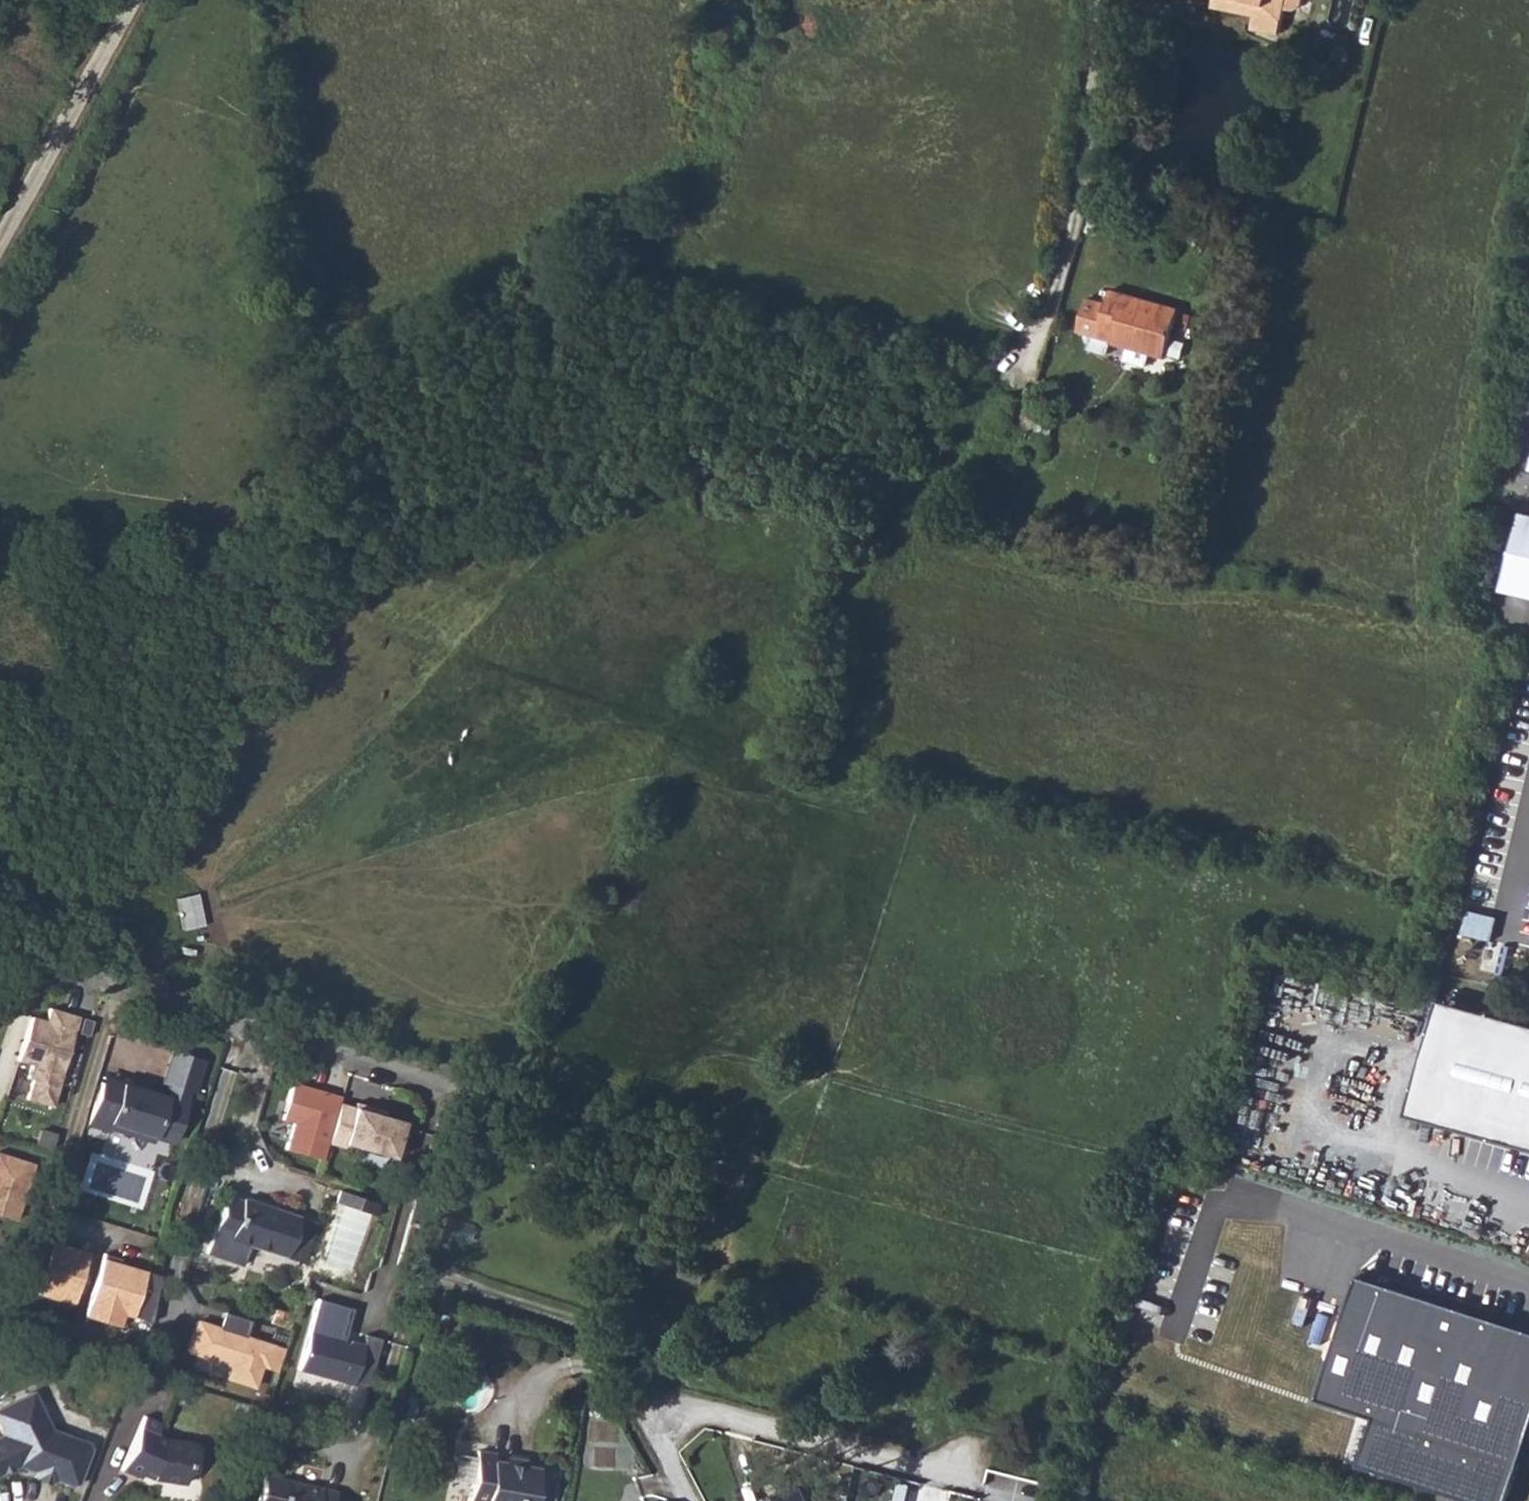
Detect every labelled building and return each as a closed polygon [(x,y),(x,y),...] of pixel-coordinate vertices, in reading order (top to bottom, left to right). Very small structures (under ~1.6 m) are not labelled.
[(1114,338),(1105,382),(1120,386),(1118,399),(1169,409),(1180,349),(1114,338)] [(1520,513),(1502,590),(1528,596),(1528,515),(1520,513)] [(1528,1143),(1528,1022),(1453,1000),(1422,1113),(1528,1143)] [(54,1020),(39,1015),(24,1059),(39,1064),(34,1077),(39,1079),(32,1097),(57,1106),(86,1017),(57,1008),(54,1020)] [(124,1089),(107,1084),(94,1125),(113,1130),(114,1127),(136,1135),(139,1129),(160,1136),(164,1124),(183,1131),(194,1092),(198,1094),(209,1062),(178,1051),(169,1082),(174,1085),(173,1090),(171,1096),(127,1081),(124,1089)] [(129,1076),(127,1081),(171,1096),(173,1090),(129,1076)] [(109,1077),(107,1084),(124,1089),(127,1081),(109,1077)] [(396,1156),(406,1116),(339,1099),(341,1091),(293,1079),(282,1118),(293,1121),(286,1147),(325,1157),(330,1139),(396,1156)] [(139,1129),(136,1135),(177,1148),(183,1131),(164,1124),(160,1136),(139,1129)] [(39,1165),(1,1153),(0,1155),(0,1216),(20,1223),(39,1165)] [(340,1203),(342,1204),(377,1215),(381,1203),(343,1191),(340,1203)] [(250,1249),(288,1260),(301,1219),(261,1207),(245,1201),(244,1205),(228,1200),(210,1259),(244,1270),(250,1249)] [(342,1204),(325,1266),(356,1275),(377,1215),(342,1204)] [(301,1219),(288,1260),(307,1265),(320,1225),(301,1219)] [(51,1238),(38,1293),(76,1301),(89,1247),(51,1238)] [(45,1268),(48,1243),(28,1240),(25,1265),(45,1268)] [(127,1326),(146,1267),(103,1253),(85,1312),(127,1326)] [(21,1273),(15,1293),(26,1296),(31,1277),(21,1273)] [(1519,1459),(1528,1430),(1528,1330),(1360,1273),(1318,1395),(1380,1417),(1365,1462),(1462,1495),(1477,1446),(1519,1459)] [(320,1302),(305,1371),(356,1385),(375,1390),(388,1344),(369,1338),(366,1348),(352,1344),(351,1348),(345,1347),(354,1312),(320,1302)] [(202,1318),(188,1363),(256,1384),(263,1363),(279,1368),(286,1346),(247,1334),(252,1318),(225,1309),(221,1324),(202,1318)] [(5,1467),(23,1474),(30,1471),(44,1476),(47,1483),(60,1489),(67,1486),(80,1454),(77,1447),(41,1433),(26,1394),(0,1404),(0,1469),(5,1467)] [(138,1412),(120,1408),(108,1464),(128,1469),(128,1465),(129,1461),(140,1464),(140,1468),(172,1466),(171,1424),(144,1425),(136,1423),(138,1412)] [(1482,1500),(1507,1500),(1519,1459),(1477,1446),(1462,1495),(1482,1500)] [(553,1476),(538,1473),(539,1467),(532,1465),(498,1459),(493,1458),(494,1451),(478,1448),(466,1498),(478,1500),(547,1500),(553,1476)] [(506,1454),(498,1459),(532,1465),(527,1458),(506,1454)] [(334,1495),(336,1489),(269,1469),(258,1500),(332,1500),(334,1495)] [(30,1471),(23,1474),(21,1479),(45,1488),(47,1483),(44,1476),(30,1471)] [(768,1500),(808,1500),(804,1489),(768,1500)]
